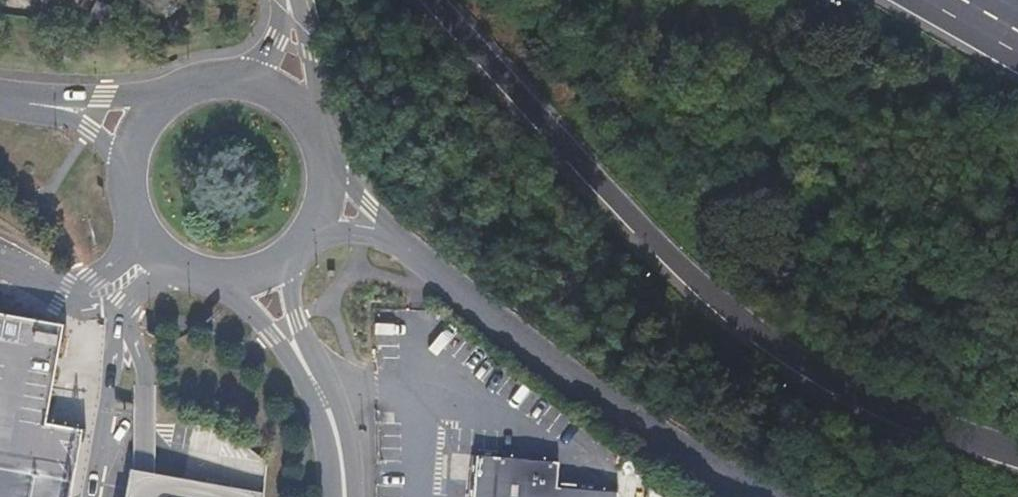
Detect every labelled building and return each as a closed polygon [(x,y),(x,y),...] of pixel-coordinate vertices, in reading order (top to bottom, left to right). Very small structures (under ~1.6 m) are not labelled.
[(91,429),(54,423),(69,324),(4,310),(8,291),(0,290),(0,496),(78,496),(91,429)] [(474,452),(472,476),(471,496),(609,496),(610,488),(551,483),(553,458),(474,452)] [(130,469),(126,496),(262,496),(262,494),(130,469)]
